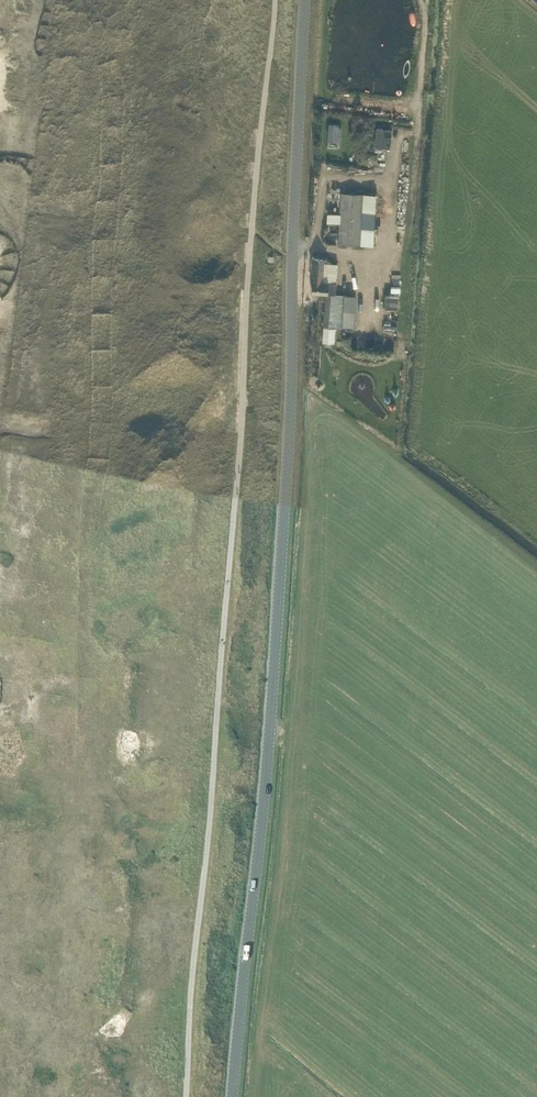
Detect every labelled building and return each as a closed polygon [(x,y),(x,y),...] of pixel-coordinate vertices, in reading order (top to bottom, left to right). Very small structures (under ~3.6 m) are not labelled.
[(48,86),(47,95),(55,96),(56,87),(48,86)] [(327,139),(339,140),(340,141),(341,134),(338,134),(338,124),(328,123),(327,139)] [(376,127),(374,145),(389,147),(391,128),(376,127)] [(340,191),(338,242),(362,243),(362,227),(363,211),(364,192),(340,191)] [(311,256),(309,281),(311,281),(311,290),(311,292),(316,292),(325,293),(323,326),(335,327),(352,328),(354,294),(335,293),(337,262),(326,262),(326,257),(311,256)] [(385,294),(384,307),(398,308),(399,295),(385,294)] [(323,326),(322,341),(334,342),(335,327),(323,326)]
